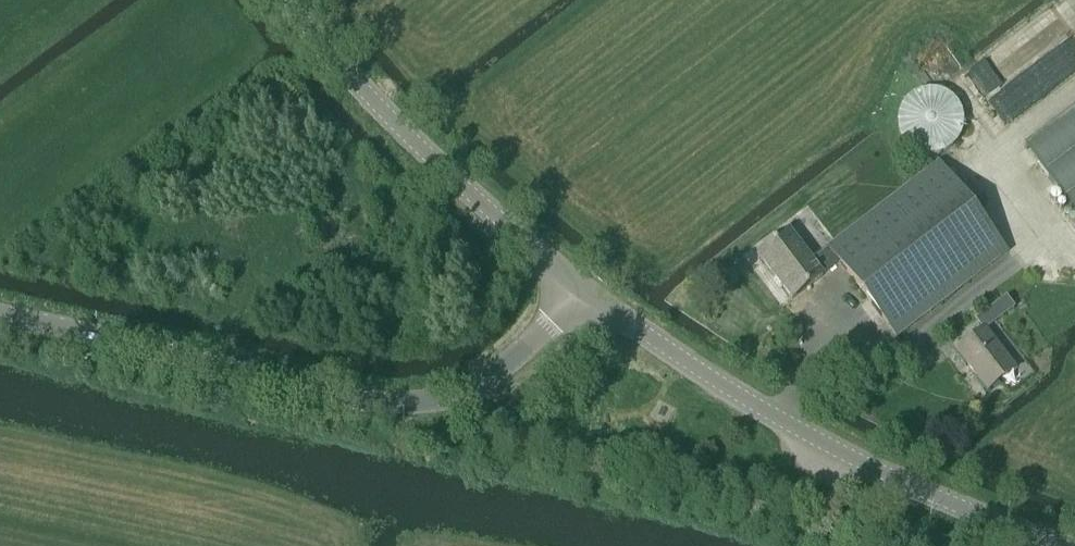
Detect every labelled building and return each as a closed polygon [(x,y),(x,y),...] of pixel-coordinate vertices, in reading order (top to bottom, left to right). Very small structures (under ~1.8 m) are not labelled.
[(928,155),(931,155),(935,155),(939,154),(943,152),(947,150),(952,146),(955,143),(958,139),(960,134),(961,129),(962,123),(962,117),(960,111),(958,107),(953,101),(950,97),(944,94),(939,92),(932,91),(927,91),(919,93),(913,96),(907,100),(902,106),(899,113),(898,119),(898,127),(899,133),(903,140),(906,145),(912,150),(918,153),(923,154),(928,155)] [(1074,214),(1074,110),(1025,149),(1074,214)] [(932,311),(1006,253),(938,164),(828,247),(829,249),(812,262),(822,275),(839,262),(897,338),(932,311)] [(792,300),(823,277),(822,275),(812,262),(789,232),(758,256),(792,300)] [(1006,297),(986,313),(994,324),(1014,309),(1006,297)] [(986,330),(957,352),(967,365),(987,391),(1015,369),(986,330)]
